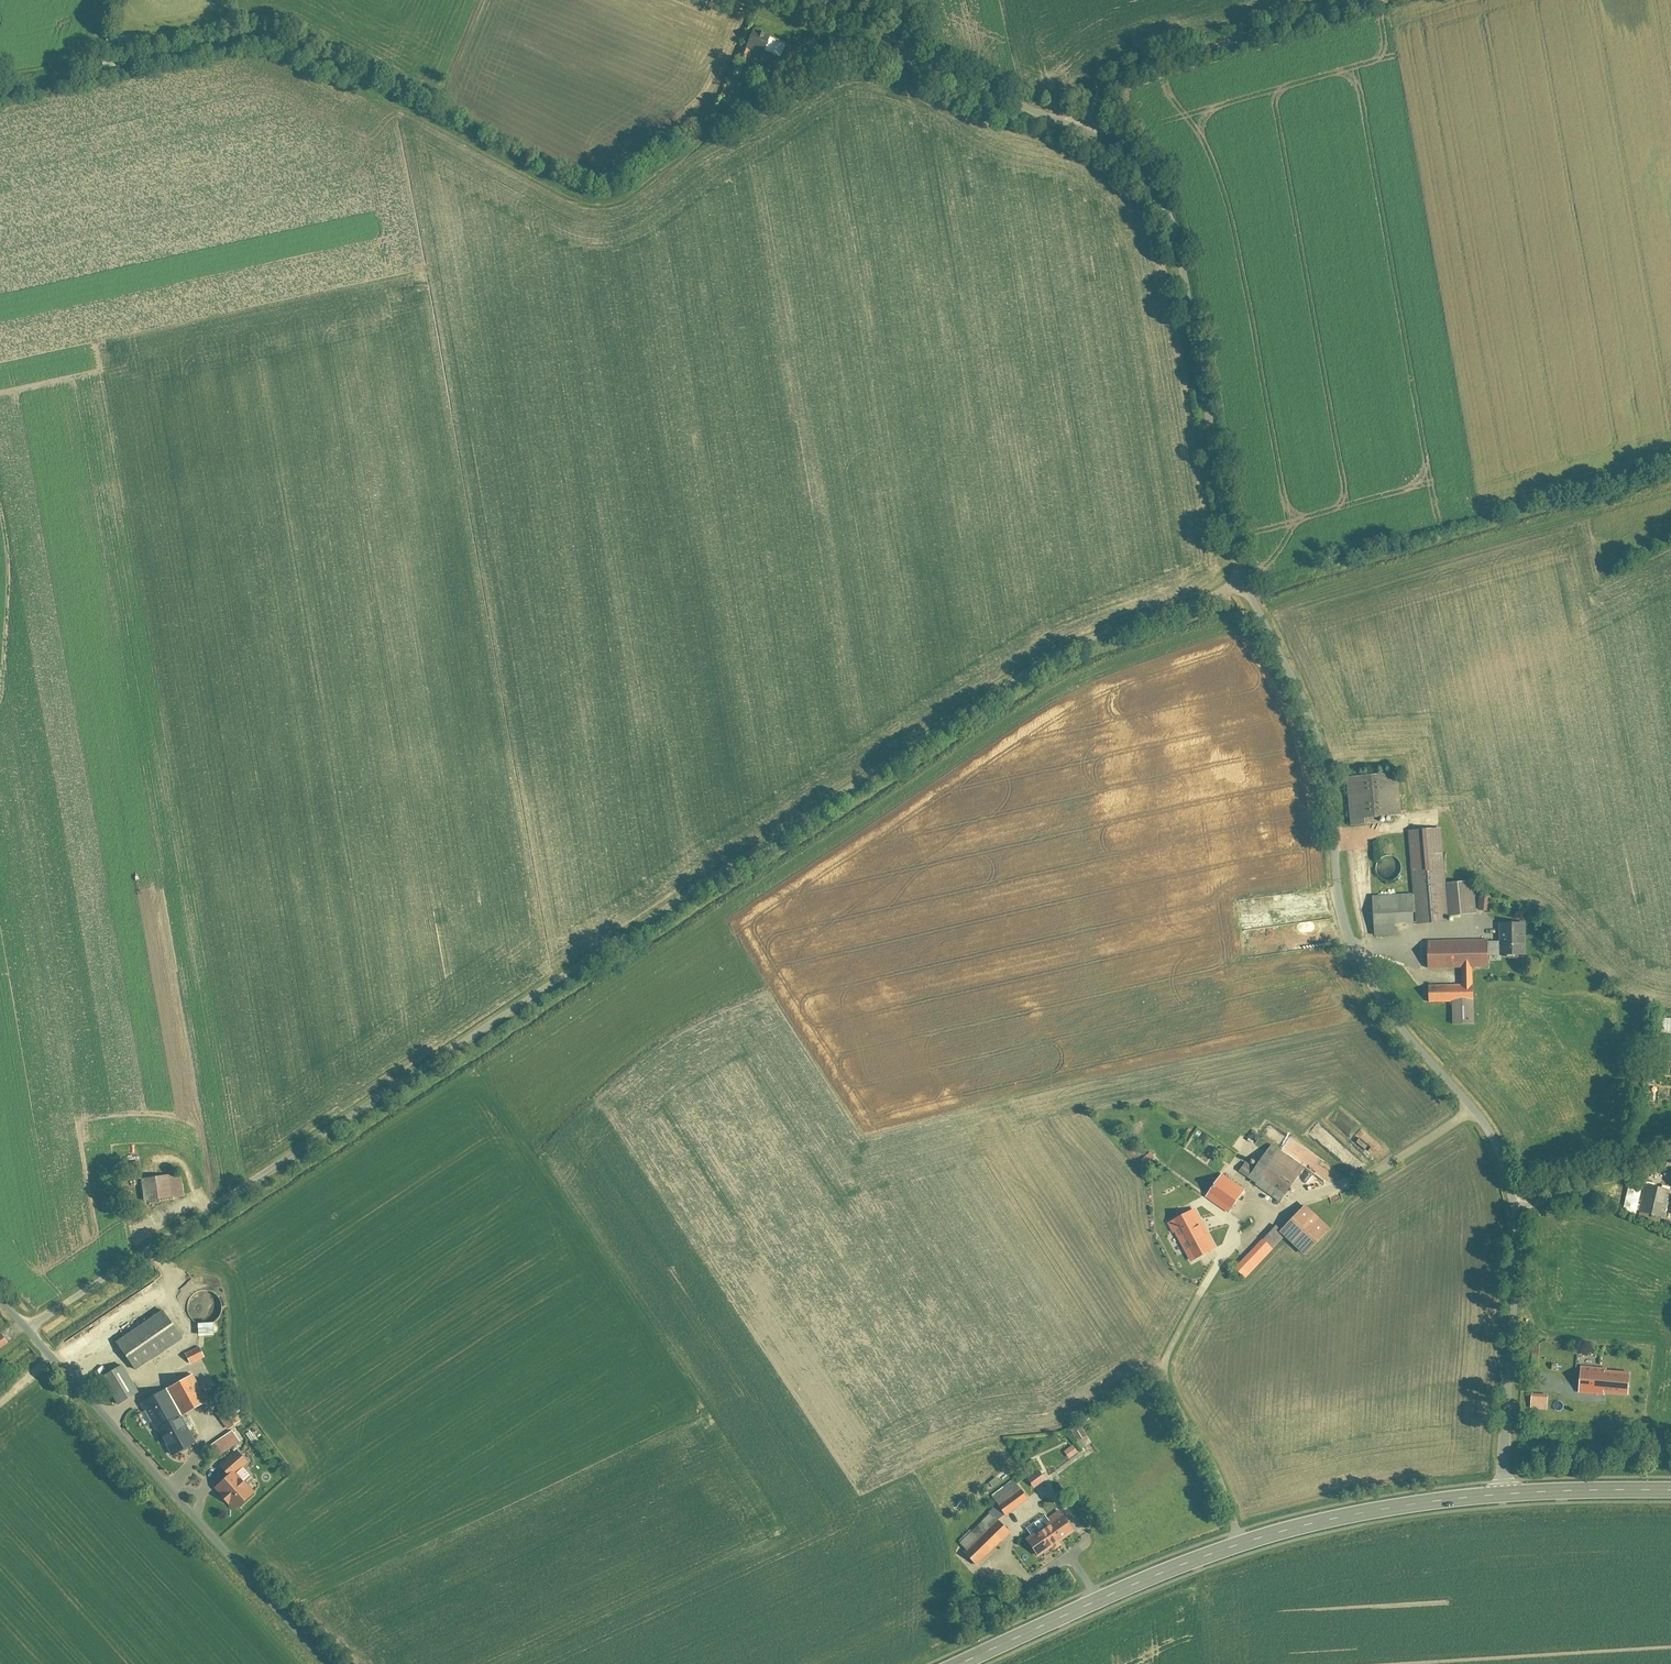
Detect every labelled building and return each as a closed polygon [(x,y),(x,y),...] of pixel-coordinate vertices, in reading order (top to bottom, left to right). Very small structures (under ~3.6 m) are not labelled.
[(757,26),(750,44),(773,53),(781,35),(757,26)] [(758,66),(751,78),(760,82),(766,70),(758,66)] [(1404,775),(1351,779),(1354,821),(1407,818),(1404,775)] [(1377,896),(1380,927),(1451,921),(1443,827),(1409,830),(1415,893),(1377,896)] [(1372,865),(1372,877),(1377,883),(1387,888),(1398,886),(1405,880),(1407,870),(1405,861),(1397,854),(1387,853),(1378,856),(1372,865)] [(1479,915),(1476,883),(1450,885),(1454,918),(1479,915)] [(1495,912),(1494,898),(1481,898),(1481,913),(1495,912)] [(1532,924),(1502,924),(1502,958),(1532,958),(1532,924)] [(1432,983),(1432,1002),(1456,1001),(1457,1028),(1475,1027),(1474,1000),(1478,1000),(1478,981),(1475,981),(1475,967),(1496,966),(1495,938),(1431,941),(1432,968),(1466,967),(1467,982),(1432,983)] [(1274,1147),(1254,1175),(1288,1199),(1308,1171),(1274,1147)] [(1222,1173),(1206,1196),(1229,1212),(1245,1189),(1222,1173)] [(138,1179),(141,1203),(183,1197),(180,1174),(138,1179)] [(1640,1211),(1670,1218),(1670,1189),(1646,1184),(1640,1211)] [(1309,1208),(1282,1234),(1306,1260),(1334,1234),(1309,1208)] [(1214,1248),(1194,1209),(1169,1222),(1173,1231),(1176,1229),(1192,1259),(1214,1248)] [(188,1302),(188,1313),(193,1320),(203,1324),(214,1323),(221,1316),(223,1306),(221,1298),(213,1291),(203,1289),(194,1293),(188,1302)] [(117,1340),(137,1370),(186,1339),(166,1308),(117,1340)] [(11,1343),(3,1331),(0,1333),(0,1351),(11,1343)] [(203,1344),(187,1352),(194,1365),(209,1357),(203,1344)] [(1583,1364),(1582,1397),(1633,1398),(1634,1365),(1583,1364)] [(213,1399),(200,1372),(174,1384),(187,1412),(213,1399)] [(167,1392),(142,1406),(173,1460),(198,1446),(167,1392)] [(232,1431),(207,1451),(215,1462),(241,1442),(232,1431)] [(1075,1445),(1065,1453),(1071,1460),(1081,1453),(1075,1445)] [(240,1450),(222,1468),(231,1477),(217,1490),(238,1512),(260,1493),(241,1473),(252,1463),(240,1450)] [(1042,1470),(1031,1479),(1039,1489),(1050,1479),(1042,1470)] [(1016,1480),(994,1497),(1009,1516),(1030,1498),(1016,1480)] [(1029,1534),(1042,1556),(1078,1534),(1065,1512),(1029,1534)] [(996,1516),(963,1549),(978,1565),(1011,1532),(996,1516)]
